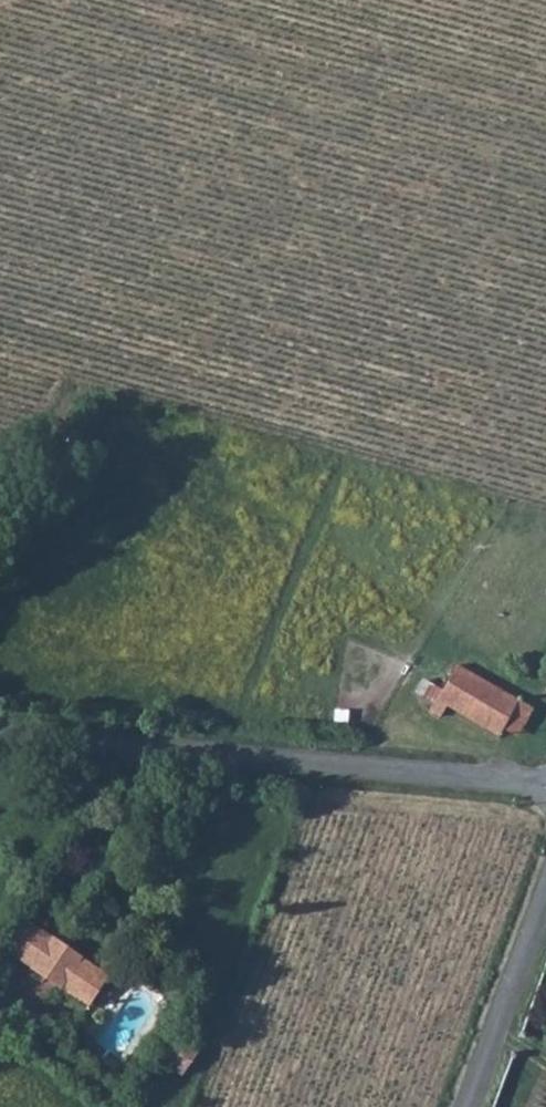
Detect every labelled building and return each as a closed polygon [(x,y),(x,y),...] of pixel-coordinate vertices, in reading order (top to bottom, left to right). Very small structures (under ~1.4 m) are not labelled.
[(461,663),(441,697),(500,733),(519,698),(484,675),(461,663)] [(7,952),(32,970),(48,943),(22,926),(7,952)] [(48,943),(32,970),(75,997),(91,971),(48,943)] [(91,971),(75,997),(87,1006),(104,980),(91,971)]
